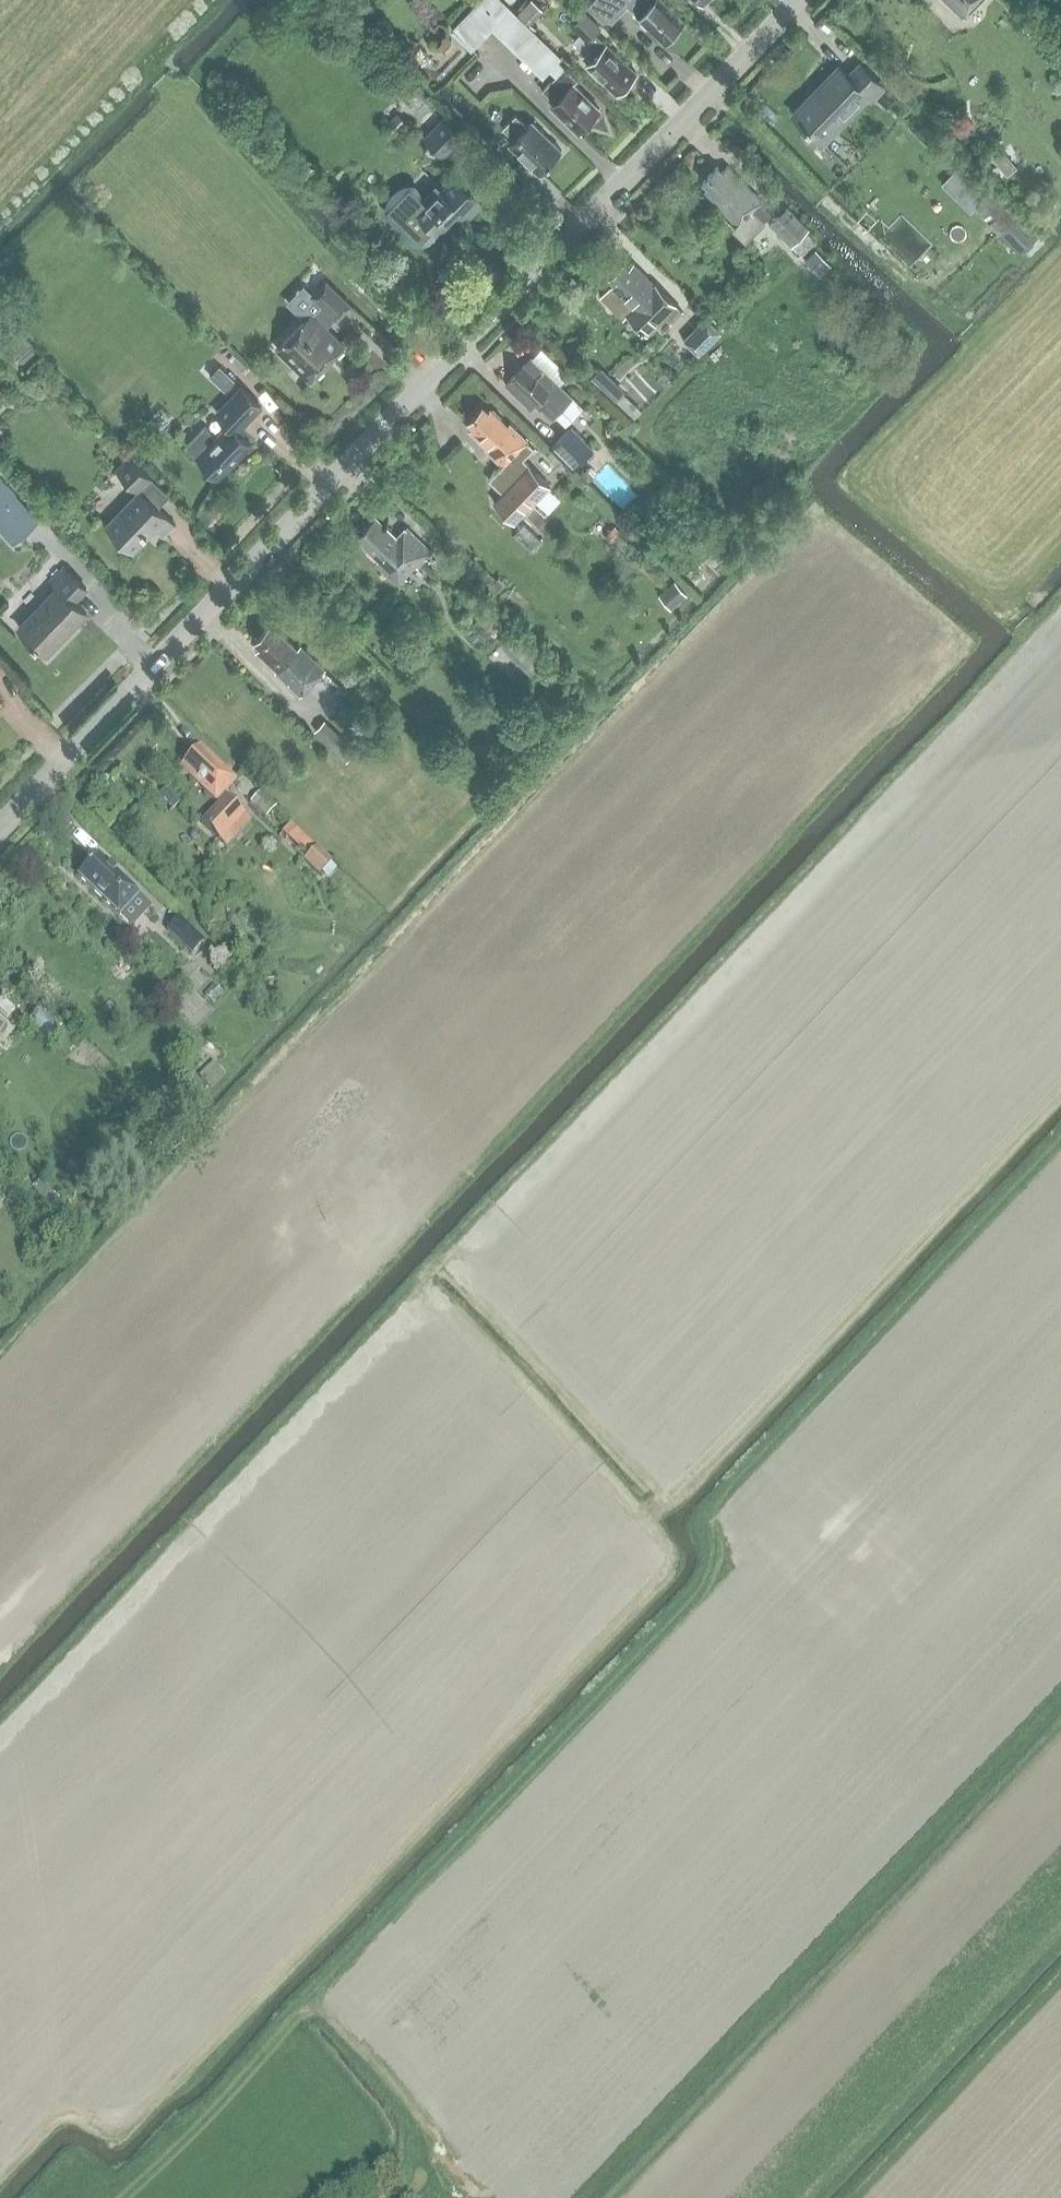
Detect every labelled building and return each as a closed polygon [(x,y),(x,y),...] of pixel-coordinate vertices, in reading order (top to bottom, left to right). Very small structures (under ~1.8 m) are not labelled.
[(573,85),(577,80),(558,61),(560,59),(500,0),(482,0),(452,30),(471,48),(492,27),(543,76),(550,69),(557,75),(542,91),(554,103),(551,106),(577,132),(598,109),(573,85)] [(531,0),(530,0),(516,14),(528,26),(543,11),(531,0)] [(587,7),(607,27),(627,6),(638,17),(663,42),(683,22),(660,0),(594,0),(587,7)] [(963,18),(981,0),(945,0),(963,18)] [(600,27),(584,10),(569,25),(585,41),(600,27)] [(636,74),(597,36),(580,52),(590,61),(587,64),(590,68),(588,70),(596,78),(599,76),(617,94),(636,74)] [(883,88),(859,65),(848,77),(838,67),(792,114),(819,140),(863,94),(870,100),(883,88)] [(424,82),(414,88),(423,104),(433,99),(424,82)] [(397,114),(385,127),(393,135),(406,123),(397,114)] [(562,151),(532,123),(527,127),(516,115),(502,129),(514,140),(509,145),(539,174),(562,151)] [(461,138),(439,119),(422,139),(444,158),(461,138)] [(1007,174),(1019,166),(1007,148),(995,156),(1007,174)] [(966,161),(954,174),(975,193),(987,180),(966,161)] [(725,212),(724,213),(737,226),(733,230),(745,241),(763,223),(773,213),(762,202),(726,167),(722,172),(717,167),(702,182),(707,187),(704,191),(725,212)] [(455,175),(442,189),(436,184),(420,200),(427,206),(418,216),(439,236),(460,215),(466,221),(484,203),(455,175)] [(993,190),(975,208),(1021,255),(1040,236),(993,190)] [(809,228),(788,207),(770,226),(801,257),(816,242),(806,232),(809,228)] [(815,250),(804,260),(821,278),(832,267),(815,250)] [(614,284),(610,287),(600,297),(623,319),(627,315),(647,334),(665,316),(671,322),(681,311),(654,285),(633,264),(628,268),(623,263),(608,278),(614,284)] [(281,351),(279,353),(288,361),(289,359),(311,381),(345,347),(326,328),(335,319),(336,320),(350,306),(325,282),(312,296),(321,306),(312,315),(311,314),(278,348),(281,351)] [(721,332),(705,317),(683,340),(699,355),(721,332)] [(511,378),(505,385),(529,408),(536,402),(552,418),(554,415),(565,426),(582,410),(530,359),(524,366),(524,365),(511,378)] [(209,377),(228,395),(237,385),(218,367),(209,377)] [(626,389),(607,372),(598,382),(616,400),(626,389)] [(229,426),(216,439),(205,428),(187,447),(218,478),(249,445),(237,433),(261,408),(240,388),(216,413),(229,426)] [(533,449),(527,443),(509,426),(507,428),(490,410),(488,412),(482,407),(468,422),(473,427),(469,431),(487,448),(485,450),(502,467),(499,470),(500,470),(491,479),(497,485),(495,487),(502,494),(493,503),(513,523),(549,486),(523,460),(533,449)] [(594,449),(571,427),(549,448),(573,471),(594,449)] [(115,470),(138,492),(105,526),(133,552),(156,528),(163,535),(173,524),(157,508),(169,496),(128,456),(115,470)] [(579,476),(587,484),(594,476),(587,469),(579,476)] [(11,542),(37,517),(0,476),(0,530),(11,542)] [(399,587),(421,565),(432,554),(406,528),(396,538),(375,517),(355,537),(379,560),(375,564),(399,587)] [(612,542),(622,532),(615,526),(605,536),(612,542)] [(18,628),(46,655),(86,614),(73,602),(86,589),(64,568),(51,582),(57,588),(18,628)] [(675,582),(663,593),(675,607),(687,596),(675,582)] [(324,671),(299,647),(296,650),(276,630),(274,632),(269,627),(255,642),(260,647),(256,652),(276,671),(275,672),(300,696),(324,671)] [(356,750),(325,721),(314,732),(345,761),(356,750)] [(178,768),(215,803),(234,782),(198,747),(178,768)] [(250,803),(266,819),(276,807),(260,792),(250,803)] [(225,796),(199,822),(216,840),(243,813),(225,796)] [(295,827),(286,837),(297,846),(306,837),(295,827)] [(316,846),(303,859),(318,874),(331,861),(316,846)] [(96,855),(76,876),(118,915),(137,894),(96,855)] [(204,941),(180,917),(166,930),(191,954),(204,941)] [(0,999),(0,1013),(6,1019),(14,1010),(1,998),(0,999)] [(63,1031),(43,1008),(27,1023),(48,1046),(63,1031)] [(213,1062),(199,1075),(207,1084),(221,1071),(213,1062)] [(37,1180),(32,1188),(54,1202),(59,1193),(37,1180)]
